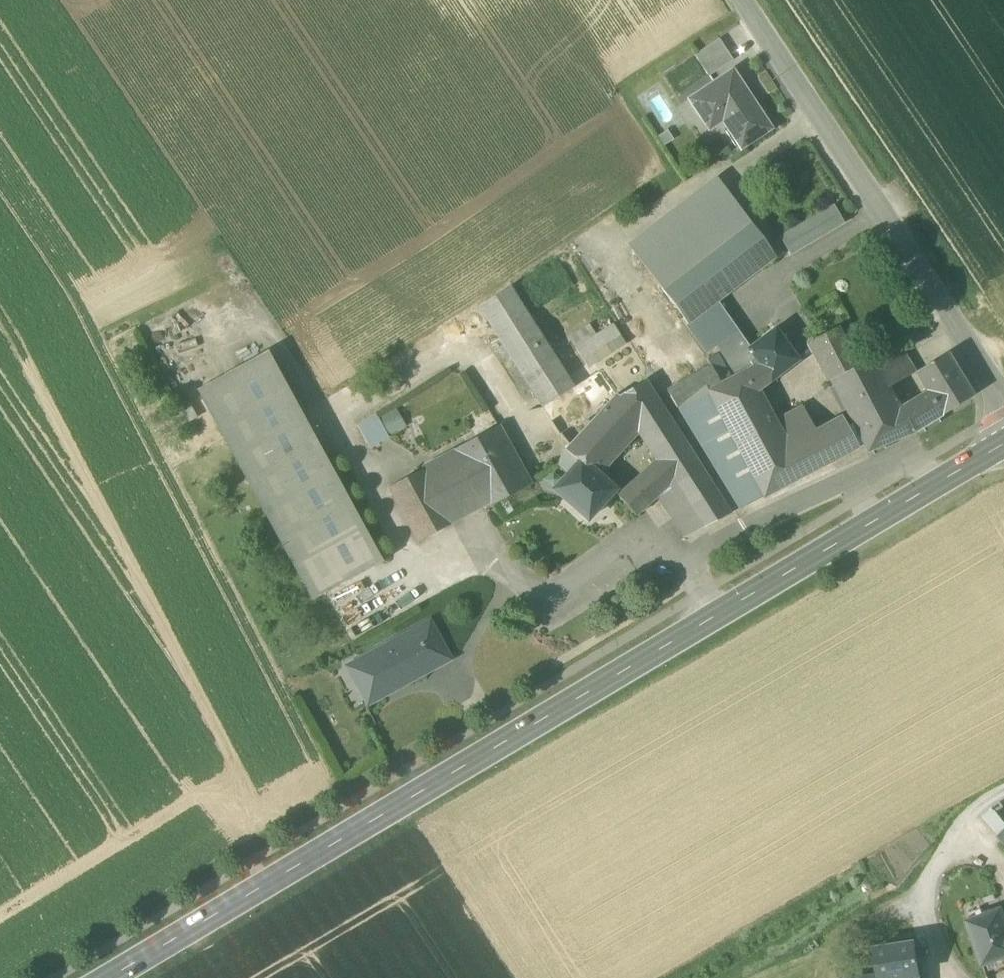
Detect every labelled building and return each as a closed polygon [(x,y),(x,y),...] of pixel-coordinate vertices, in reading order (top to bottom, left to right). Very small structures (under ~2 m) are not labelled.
[(719,40),(695,55),(710,76),(733,61),(719,40)] [(718,111),(743,148),(772,129),(734,72),(692,100),(706,120),(718,111)] [(635,251),(662,287),(750,219),(723,183),(635,251)] [(780,238),(790,256),(836,229),(843,225),(833,207),(780,238)] [(776,257),(750,219),(662,287),(698,338),(727,317),(718,304),(776,257)] [(479,307),(543,408),(574,389),(509,288),(479,307)] [(698,338),(708,353),(718,345),(738,331),(727,317),(698,338)] [(576,349),(589,369),(626,345),(614,325),(576,349)] [(744,372),(755,393),(798,360),(775,329),(748,349),(738,331),(718,345),(738,376),(744,372)] [(810,343),(830,381),(857,367),(837,329),(810,343)] [(915,433),(936,420),(920,395),(900,408),(886,383),(913,367),(901,344),(830,381),(867,453),(914,433),(915,433)] [(275,532),(313,601),(324,595),(383,562),(268,352),(198,390),(275,532)] [(926,392),(920,395),(936,420),(973,397),(947,354),(915,373),(926,392)] [(707,360),(712,366),(724,385),(733,379),(717,355),(707,360)] [(738,376),(733,379),(724,385),(712,366),(668,391),(739,509),(764,496),(733,432),(767,414),(755,393),(744,372),(738,376)] [(617,395),(566,450),(580,462),(581,460),(596,473),(637,428),(642,436),(669,417),(645,381),(619,398),(617,395)] [(802,407),(772,423),(789,454),(819,438),(815,430),(802,407)] [(764,496),(831,461),(819,438),(789,454),(772,423),(767,414),(733,432),(764,496)] [(358,426),(371,448),(390,438),(377,415),(358,426)] [(841,415),(815,430),(819,438),(831,432),(846,424),(841,415)] [(731,514),(669,417),(642,436),(658,460),(659,462),(672,482),(657,495),(656,496),(657,498),(686,538),(731,514)] [(831,432),(844,454),(858,447),(846,424),(831,432)] [(485,506),(486,509),(530,485),(500,429),(456,452),(485,506)] [(831,432),(819,438),(831,461),(844,454),(831,432)] [(570,473),(580,462),(566,450),(559,466),(570,473)] [(456,452),(423,470),(452,524),(485,506),(456,452)] [(554,490),(588,520),(615,490),(596,473),(581,460),(580,462),(570,473),(554,490)] [(636,516),(657,498),(656,496),(657,495),(672,482),(659,462),(619,495),(636,516)] [(418,543),(452,524),(423,470),(389,488),(418,543)] [(426,672),(427,673),(449,661),(429,624),(406,636),(426,672)] [(358,684),(368,703),(426,672),(406,636),(355,664),(364,681),(358,684)] [(349,667),(358,684),(364,681),(355,664),(349,667)] [(1000,838),(1001,837),(1003,834),(1003,822),(996,812),(1003,808),(1000,803),(993,807),(982,815),(982,816),(981,816),(1000,838)] [(1002,911),(967,923),(983,966),(1003,959),(1003,917),(1002,911)] [(880,977),(917,977),(919,977),(915,944),(876,950),(880,976),(880,977)]
